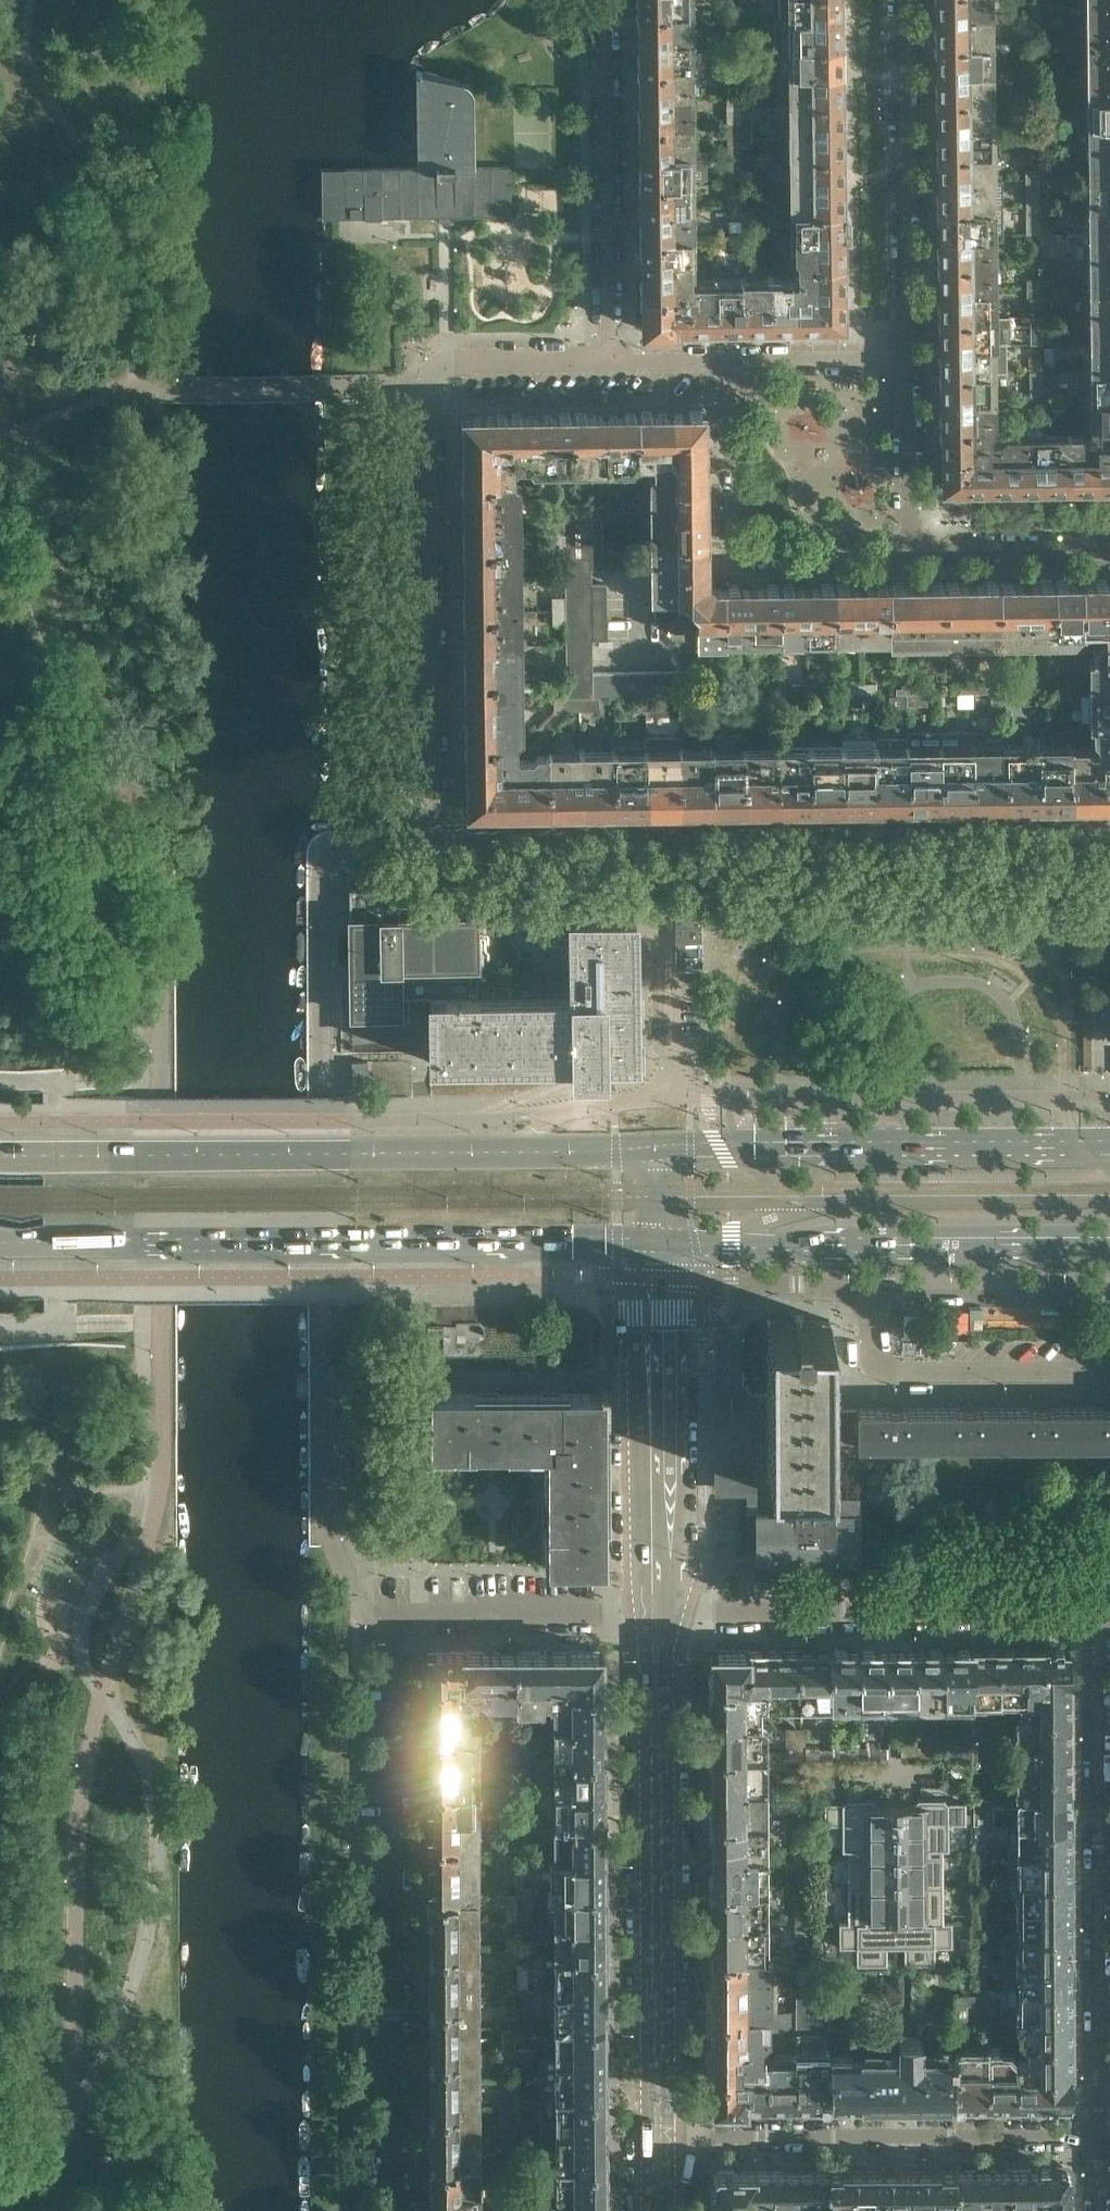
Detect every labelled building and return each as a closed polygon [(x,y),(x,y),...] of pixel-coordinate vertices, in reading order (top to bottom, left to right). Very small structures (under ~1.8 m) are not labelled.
[(687,0),(636,0),(637,6),(639,8),(639,10),(687,9),(687,0)] [(842,3),(842,0),(791,0),(792,18),(839,17),(839,4),(842,3)] [(987,0),(934,0),(934,1),(937,2),(937,15),(988,15),(987,0)] [(1090,14),(1109,13),(1109,0),(1089,0),(1090,14)] [(1051,14),(1051,2),(1037,3),(1037,5),(1037,14),(1051,14)] [(749,19),(749,5),(739,6),(740,19),(749,19)] [(688,38),(687,9),(639,10),(639,12),(637,14),(637,23),(640,24),(640,38),(688,38)] [(1090,14),(1090,41),(1109,41),(1109,13),(1090,14)] [(1051,26),(1051,14),(1037,14),(1037,24),(1037,26),(1051,26)] [(988,42),(988,15),(937,15),(938,29),(935,30),(935,39),(938,41),(938,43),(988,42)] [(842,32),(840,31),(839,17),(792,18),(792,45),(840,45),(840,43),(842,41),(842,32)] [(749,32),(749,19),(740,19),(740,24),(740,32),(749,32)] [(740,32),(740,24),(730,24),(730,37),(740,37),(740,32)] [(1038,42),(1037,26),(1037,24),(1029,24),(1029,42),(1038,42)] [(740,50),(740,37),(730,37),(730,50),(740,50)] [(688,66),(688,38),(640,38),(640,53),(637,54),(637,63),(640,65),(640,67),(688,66)] [(1090,41),(1090,68),(1109,68),(1109,41),(1090,41)] [(988,70),(988,42),(938,43),(938,45),(935,46),(935,55),(938,57),(938,70),(988,70)] [(1038,57),(1038,42),(1029,42),(1029,60),(1038,59),(1038,57)] [(840,59),(843,57),(843,48),(840,47),(840,45),(792,45),(792,73),(840,72),(840,59)] [(1052,69),(1052,57),(1038,57),(1038,59),(1038,69),(1052,69)] [(750,73),(750,60),(740,60),(740,73),(750,73)] [(689,94),(688,66),(640,67),(640,69),(637,70),(638,79),(640,81),(640,95),(689,94)] [(1090,68),(1091,96),(1109,96),(1109,68),(1090,68)] [(1052,80),(1052,69),(1038,69),(1038,78),(1038,81),(1052,80)] [(475,167),(474,95),(474,93),(473,91),(472,89),(471,87),(470,85),(468,84),(467,82),(465,82),(462,81),(422,72),(422,71),(416,70),(417,168),(345,169),(345,183),(355,182),(355,208),(345,208),(345,217),(439,216),(440,222),(454,222),(453,216),(511,215),(511,166),(475,167)] [(989,97),(988,70),(938,70),(938,83),(935,85),(936,94),(938,95),(938,98),(989,97)] [(843,87),(840,85),(840,72),(792,73),(793,100),(841,100),(840,97),(843,96),(843,87)] [(751,87),(750,73),(740,73),(740,83),(740,87),(751,87)] [(1038,96),(1038,81),(1038,78),(1029,78),(1030,96),(1038,96)] [(740,94),(740,87),(740,83),(727,83),(728,94),(740,94)] [(689,123),(688,95),(689,95),(689,94),(640,95),(641,109),(638,111),(638,120),(641,121),(641,123),(689,123)] [(741,104),(740,94),(728,94),(728,105),(741,104)] [(1039,114),(1039,112),(1038,96),(1030,96),(1030,114),(1039,114)] [(1091,96),(1091,123),(1109,123),(1109,96),(1091,96)] [(989,124),(989,97),(938,98),(938,100),(936,101),(936,110),(939,112),(939,125),(989,124)] [(841,114),(843,112),(843,103),(841,102),(841,100),(793,100),(793,128),(841,127),(841,114)] [(1053,124),(1053,112),(1039,112),(1039,114),(1039,124),(1053,124)] [(751,128),(751,115),(741,115),(741,128),(751,128)] [(689,151),(689,123),(641,123),(641,125),(638,127),(638,136),(641,137),(641,151),(689,151)] [(1091,123),(1091,151),(1109,150),(1109,123),(1091,123)] [(989,152),(989,124),(939,125),(939,138),(936,140),(936,149),(939,150),(939,152),(989,152)] [(1053,135),(1053,124),(1039,124),(1039,133),(1039,135),(1053,135)] [(844,142),(841,140),(841,127),(793,128),(793,155),(841,154),(841,152),(844,151),(844,142)] [(751,142),(751,128),(741,128),(741,139),(741,142),(751,142)] [(1039,151),(1039,135),(1039,133),(1030,133),(1030,151),(1039,151)] [(741,150),(741,142),(741,139),(728,139),(728,150),(741,150)] [(741,161),(741,150),(728,150),(728,161),(741,161)] [(1091,151),(1092,178),(1109,178),(1109,150),(1091,151)] [(689,179),(689,151),(641,151),(641,166),(639,167),(639,176),(642,178),(642,180),(689,179)] [(1039,167),(1039,151),(1030,151),(1031,169),(1039,169),(1039,167)] [(990,179),(989,152),(939,152),(939,155),(936,156),(936,165),(939,167),(939,180),(990,179)] [(841,169),(844,167),(844,158),(841,157),(841,154),(793,155),(794,182),(842,182),(841,169)] [(1053,178),(1053,167),(1039,167),(1039,169),(1039,179),(1053,178)] [(752,183),(752,169),(741,170),(742,183),(752,183)] [(1054,190),(1053,178),(1039,179),(1040,188),(1040,190),(1054,190)] [(1092,178),(1092,205),(1109,205),(1109,178),(1092,178)] [(690,207),(689,179),(642,180),(642,182),(639,183),(639,192),(642,194),(642,208),(690,207)] [(990,207),(990,179),(939,180),(940,193),(937,195),(937,204),(940,205),(940,207),(990,207)] [(845,197),(842,195),(842,182),(794,182),(794,210),(842,209),(842,207),(845,206),(845,197)] [(752,196),(752,183),(742,183),(742,196),(742,197),(752,196)] [(1040,206),(1040,190),(1040,188),(1031,188),(1031,206),(1040,206)] [(742,207),(742,197),(742,196),(729,196),(729,207),(742,207)] [(1092,205),(1092,233),(1109,233),(1109,205),(1092,205)] [(1040,222),(1040,206),(1031,206),(1031,224),(1040,224),(1040,222)] [(690,236),(690,207),(642,208),(642,222),(639,224),(639,233),(642,234),(642,236),(690,236)] [(754,222),(754,210),(742,210),(742,207),(729,207),(729,218),(742,218),(742,222),(754,222)] [(990,234),(990,207),(940,207),(940,209),(937,211),(937,220),(940,221),(940,235),(990,234)] [(842,223),(845,222),(845,213),(842,211),(842,209),(794,210),(794,237),(842,237),(842,223)] [(754,233),(754,222),(742,222),(742,233),(754,233)] [(1054,233),(1054,222),(1040,222),(1040,224),(1040,233),(1054,233)] [(754,244),(754,233),(742,233),(742,235),(742,244),(754,244)] [(1054,245),(1054,233),(1040,233),(1040,243),(1040,245),(1054,245)] [(1092,233),(1093,260),(1109,260),(1109,233),(1092,233)] [(991,261),(990,234),(940,235),(940,248),(938,249),(938,258),(940,260),(940,262),(991,261)] [(729,246),(729,235),(715,235),(715,246),(726,246),(729,246)] [(742,246),(742,244),(742,235),(729,235),(729,246),(742,246)] [(690,264),(690,236),(642,236),(642,238),(640,240),(640,249),(642,250),(643,265),(690,264)] [(845,251),(842,250),(842,237),(794,237),(795,253),(798,256),(798,265),(843,264),(843,262),(845,260),(845,251)] [(1041,261),(1040,245),(1040,243),(1032,243),(1032,261),(1041,261)] [(754,256),(754,244),(742,244),(742,246),(743,256),(754,256)] [(726,259),(726,246),(715,246),(715,259),(726,259)] [(1093,260),(1093,288),(1109,287),(1109,260),(1093,260)] [(991,289),(991,261),(940,262),(941,264),(938,266),(938,275),(941,276),(941,289),(991,289)] [(1041,279),(1041,261),(1032,261),(1032,279),(1041,279)] [(691,280),(690,264),(643,265),(643,279),(640,280),(640,289),(643,291),(643,293),(688,292),(688,295),(697,295),(697,280),(691,280)] [(843,278),(846,277),(845,268),(843,266),(843,264),(798,265),(798,279),(789,279),(790,292),(798,292),(843,291),(843,278)] [(798,325),(798,292),(790,292),(789,279),(781,280),(779,277),(770,278),(771,325),(773,325),(775,328),(783,328),(785,325),(798,325)] [(771,325),(770,278),(742,278),(742,280),(743,280),(743,326),(746,326),(747,328),(756,328),(758,325),(771,325)] [(716,326),(716,280),(697,280),(697,295),(688,295),(689,326),(691,326),(692,329),(701,329),(703,326),(716,326)] [(743,280),(742,280),(716,280),(716,326),(718,326),(720,329),(729,329),(730,326),(743,326),(743,280)] [(1093,288),(1093,315),(1109,315),(1109,287),(1093,288)] [(991,316),(991,289),(941,289),(941,303),(938,304),(938,313),(941,315),(941,317),(991,316)] [(843,324),(843,291),(798,292),(798,325),(800,325),(802,328),(811,328),(812,325),(843,324)] [(689,326),(688,295),(688,292),(643,293),(643,295),(640,297),(640,306),(643,307),(643,329),(674,329),(674,326),(689,326)] [(1041,316),(1041,298),(1032,298),(1033,316),(1041,316)] [(1093,315),(1094,342),(1109,342),(1109,315),(1093,315)] [(992,344),(991,316),(941,317),(941,319),(938,320),(939,330),(941,331),(942,344),(989,344),(992,344)] [(1041,334),(1041,331),(1041,316),(1033,316),(1033,334),(1041,334)] [(1056,343),(1055,331),(1041,331),(1041,334),(1042,343),(1056,343)] [(1094,342),(1094,370),(1109,370),(1109,342),(1094,342)] [(1056,354),(1056,343),(1042,343),(1042,355),(1056,354)] [(990,371),(989,344),(942,344),(942,358),(939,359),(939,368),(942,369),(942,372),(990,371)] [(1042,370),(1042,359),(1028,359),(1028,371),(1042,370)] [(1042,382),(1042,370),(1028,371),(1028,382),(1042,382)] [(1094,370),(1094,397),(1109,397),(1109,370),(1094,370)] [(990,398),(990,371),(942,372),(942,374),(939,375),(939,384),(942,386),(942,399),(990,398)] [(1056,398),(1056,386),(1042,386),(1042,398),(1056,398)] [(1074,406),(1074,397),(1058,398),(1058,406),(1065,406),(1074,406)] [(1094,397),(1095,425),(1109,424),(1109,397),(1094,397)] [(990,426),(990,398),(942,399),(942,412),(940,414),(940,423),(943,424),(943,426),(990,426)] [(1027,407),(1027,398),(1011,398),(1011,407),(1020,407),(1027,407)] [(1042,407),(1042,398),(1027,398),(1027,407),(1042,407)] [(1058,406),(1058,398),(1056,398),(1042,398),(1042,407),(1058,406)] [(1074,418),(1074,406),(1065,406),(1065,418),(1074,418)] [(1020,419),(1020,407),(1011,407),(1011,419),(1020,419)] [(704,445),(703,416),(699,416),(699,410),(691,410),(689,413),(671,413),(671,456),(704,456),(707,454),(707,446),(704,445)] [(639,459),(638,414),(636,414),(634,411),(625,411),(624,414),(606,414),(606,465),(636,464),(639,460),(639,459)] [(671,456),(671,413),(652,413),(651,411),(642,411),(640,414),(638,414),(639,459),(649,459),(658,460),(661,457),(671,456)] [(541,466),(540,415),(522,415),(520,412),(511,413),(510,415),(508,415),(508,448),(508,456),(514,462),(529,461),(529,464),(531,466),(541,466)] [(574,465),(573,415),(571,415),(569,412),(560,412),(559,415),(540,415),(541,466),(574,465)] [(606,465),(606,414),(587,414),(586,412),(577,412),(575,414),(573,415),(574,465),(606,465)] [(508,448),(508,415),(506,415),(504,413),(495,413),(494,416),(467,416),(468,418),(461,418),(462,429),(464,430),(465,449),(508,448)] [(1095,425),(1095,438),(1098,438),(1098,484),(1109,484),(1109,424),(1095,425)] [(989,486),(988,440),(991,439),(990,426),(943,426),(943,429),(940,430),(940,439),(943,441),(943,486),(989,486)] [(1016,485),(1015,437),(1001,438),(999,439),(991,439),(988,440),(989,486),(991,486),(992,488),(1001,488),(1003,486),(1016,485)] [(1043,485),(1043,437),(1015,437),(1016,485),(1018,485),(1020,488),(1029,488),(1030,485),(1043,485)] [(1071,485),(1070,437),(1043,437),(1043,485),(1057,485),(1058,488),(1067,487),(1069,485),(1071,485)] [(1098,484),(1098,438),(1095,438),(1086,438),(1085,437),(1070,437),(1071,485),(1084,485),(1086,487),(1095,487),(1096,484),(1098,484)] [(510,467),(514,462),(508,456),(508,448),(465,449),(465,467),(462,469),(462,478),(465,479),(465,481),(510,481),(510,480),(510,467)] [(707,472),(704,470),(704,456),(671,456),(661,457),(658,460),(658,472),(656,472),(653,475),(654,484),(704,484),(704,482),(707,480),(707,472)] [(516,513),(516,484),(515,484),(511,480),(510,480),(510,481),(465,481),(465,484),(462,485),(462,494),(465,496),(465,514),(516,513)] [(707,499),(704,498),(704,484),(654,484),(654,512),(705,512),(705,509),(707,508),(707,499)] [(565,517),(559,511),(558,504),(552,504),(552,522),(565,522),(565,517)] [(572,517),(572,504),(558,504),(559,511),(565,517),(572,517)] [(585,517),(585,504),(572,504),(572,517),(585,517)] [(598,517),(598,504),(585,504),(585,517),(591,517),(598,517)] [(610,516),(609,504),(598,504),(598,517),(602,517),(602,516),(610,516)] [(708,527),(705,525),(705,512),(654,512),(654,540),(705,539),(705,537),(708,536),(708,527)] [(516,546),(516,513),(465,514),(466,532),(463,534),(463,543),(466,544),(466,547),(516,546)] [(608,638),(607,583),(592,583),(592,568),(592,543),(591,530),(591,517),(585,517),(572,517),(565,517),(565,522),(565,534),(565,545),(566,558),(566,598),(566,611),(566,623),(567,676),(567,689),(567,697),(698,696),(698,686),(698,670),(593,671),(593,639),(608,638)] [(602,517),(598,517),(591,517),(591,530),(602,530),(602,517)] [(565,534),(565,522),(552,522),(552,534),(565,534)] [(603,543),(602,530),(591,530),(592,543),(603,543)] [(565,545),(565,534),(552,534),(552,546),(565,545)] [(705,579),(705,568),(705,565),(708,563),(708,554),(705,553),(705,539),(654,540),(655,597),(686,597),(688,599),(696,590),(697,589),(697,585),(701,585),(705,579)] [(603,568),(603,543),(592,543),(592,568),(603,568)] [(566,558),(565,545),(552,546),(553,558),(566,558)] [(517,579),(516,546),(466,547),(466,549),(463,550),(463,559),(466,561),(466,579),(517,579)] [(517,611),(517,579),(466,579),(466,598),(464,599),(464,608),(467,610),(467,612),(517,611)] [(1109,625),(1109,582),(1107,582),(1105,579),(1096,580),(1095,582),(1081,582),(1082,627),(1105,626),(1105,625),(1109,625)] [(1055,635),(1054,583),(1052,583),(1050,580),(1041,580),(1040,583),(1013,583),(1012,581),(1003,581),(1001,583),(999,583),(1000,636),(1055,635)] [(1082,627),(1081,582),(1068,583),(1067,580),(1058,580),(1056,583),(1054,583),(1055,635),(1079,635),(1082,631),(1082,627)] [(945,636),(944,584),(942,584),(941,581),(932,581),(930,584),(904,585),(902,582),(893,582),(892,585),(890,585),(890,633),(890,637),(945,636)] [(1000,636),(999,583),(997,583),(995,581),(986,581),(985,584),(972,584),(958,584),(957,581),(948,581),(946,584),(944,584),(945,636),(1000,636)] [(890,633),(890,585),(887,585),(886,582),(877,582),(875,585),(862,585),(863,633),(890,633)] [(1109,582),(1109,625),(1105,625),(1105,626),(1105,636),(1104,636),(1101,638),(1101,644),(1098,647),(1098,656),(1093,656),(1093,658),(1109,658),(1109,582)] [(781,634),(780,586),(778,586),(776,583),(767,584),(766,586),(753,586),(753,634),(781,634)] [(808,634),(807,586),(794,586),(793,583),(784,583),(782,586),(780,586),(781,634),(808,634)] [(835,633),(835,585),(833,585),(831,583),(822,583),(821,586),(807,586),(808,634),(835,633)] [(863,633),(862,585),(849,585),(847,583),(838,583),(837,585),(835,585),(835,633),(863,633)] [(753,634),(753,586),(739,587),(738,584),(729,584),(727,587),(725,587),(726,635),(753,634)] [(726,635),(725,587),(713,587),(709,592),(709,596),(703,596),(697,589),(696,590),(688,599),(697,608),(697,620),(697,638),(726,637),(726,635)] [(697,620),(697,608),(688,599),(686,597),(655,597),(655,620),(697,620)] [(566,611),(566,598),(553,598),(553,611),(566,611)] [(518,644),(517,611),(467,612),(467,614),(464,616),(464,625),(467,626),(467,645),(518,644)] [(566,623),(566,611),(553,611),(553,623),(566,623)] [(518,676),(518,644),(467,645),(467,663),(465,665),(465,674),(467,675),(467,677),(518,676)] [(1093,658),(1093,659),(1094,659),(1094,691),(1109,691),(1109,658),(1093,658)] [(519,709),(518,676),(467,677),(467,679),(465,681),(465,690),(468,691),(468,710),(519,709)] [(567,689),(567,676),(554,676),(554,689),(567,689)] [(939,693),(939,688),(933,688),(933,683),(918,684),(918,693),(939,693)] [(973,693),(973,683),(958,683),(958,688),(952,688),(952,693),(963,693),(972,693),(973,693)] [(994,692),(994,687),(988,687),(988,683),(973,683),(973,693),(981,693),(994,692)] [(1070,691),(1070,683),(1057,683),(1057,692),(1070,691)] [(809,695),(809,684),(795,685),(796,695),(809,695)] [(822,694),(822,684),(809,684),(809,695),(822,694)] [(863,694),(863,684),(850,684),(850,694),(851,694),(863,694)] [(877,694),(876,684),(863,684),(863,694),(877,694)] [(918,693),(918,684),(903,684),(903,688),(897,688),(897,694),(898,693),(907,693),(916,693),(918,693)] [(711,696),(711,685),(698,686),(698,696),(711,696)] [(754,695),(754,685),(741,685),(741,695),(754,695)] [(767,695),(767,685),(754,685),(754,695),(767,695)] [(567,697),(567,689),(554,689),(554,702),(566,702),(566,697),(567,697)] [(1070,700),(1070,691),(1057,692),(1057,700),(1070,700)] [(1094,691),(1095,724),(1098,724),(1109,724),(1109,691),(1094,691)] [(1038,707),(1037,692),(1028,692),(1029,707),(1038,707)] [(1047,707),(1046,692),(1037,692),(1038,707),(1047,707)] [(907,709),(907,693),(898,693),(898,709),(907,709)] [(916,708),(916,693),(907,693),(907,709),(916,708)] [(972,708),(972,693),(963,693),(963,708),(972,708)] [(981,693),(973,693),(972,693),(972,708),(981,708),(981,693)] [(842,709),(842,694),(833,694),(833,710),(842,709)] [(851,694),(850,694),(842,694),(842,709),(851,709),(851,694)] [(777,710),(777,695),(768,695),(768,710),(777,710)] [(566,711),(566,702),(554,702),(554,709),(552,711),(559,718),(566,711)] [(519,739),(519,709),(468,710),(468,728),(465,730),(465,739),(468,740),(468,742),(513,742),(516,742),(519,739)] [(552,725),(559,718),(552,711),(539,725),(542,728),(548,721),(552,725)] [(549,729),(552,725),(548,721),(542,728),(542,735),(549,735),(549,729)] [(1098,724),(1098,750),(1103,756),(1109,756),(1109,724),(1098,724)] [(518,761),(514,756),(513,742),(468,742),(468,745),(466,746),(466,755),(468,756),(469,775),(517,774),(516,763),(518,761)] [(843,803),(842,751),(843,751),(843,747),(777,747),(777,752),(778,804),(843,803)] [(1039,801),(1038,748),(1005,749),(1006,801),(1008,801),(1010,804),(1019,804),(1020,801),(1039,801)] [(1071,800),(1071,750),(1071,748),(1038,748),(1039,801),(1057,800),(1059,803),(1068,803),(1069,800),(1071,800)] [(974,801),(973,749),(940,750),(941,802),(943,802),(945,804),(954,804),(955,802),(974,801)] [(1006,801),(1005,749),(973,749),(974,801),(992,801),(994,804),(1003,804),(1004,801),(1006,801)] [(875,750),(843,751),(842,751),(843,803),(862,803),(863,806),(872,805),(874,803),(876,803),(875,750)] [(908,802),(908,750),(875,750),(876,803),(878,803),(879,805),(888,805),(890,802),(908,802)] [(941,802),(940,750),(908,750),(908,802),(927,802),(928,805),(937,805),(939,802),(941,802)] [(1104,800),(1103,756),(1098,750),(1071,750),(1071,800),(1074,800),(1075,803),(1084,803),(1085,800),(1104,800)] [(745,804),(745,752),(712,753),(713,805),(731,804),(733,807),(742,807),(743,804),(745,804)] [(777,752),(745,752),(745,804),(747,804),(749,807),(758,807),(759,804),(778,804),(777,752)] [(647,805),(647,753),(614,754),(615,806),(617,806),(618,809),(627,808),(629,806),(647,805)] [(680,805),(679,753),(647,753),(647,805),(666,805),(667,808),(676,808),(678,805),(680,805)] [(713,805),(712,753),(679,753),(680,805),(682,805),(684,808),(693,808),(694,805),(713,805)] [(582,806),(582,754),(548,755),(549,756),(550,807),(552,807),(553,809),(562,809),(564,807),(582,806)] [(615,806),(614,754),(582,754),(582,806),(601,806),(602,809),(611,809),(613,806),(615,806)] [(549,756),(536,756),(535,758),(535,761),(518,761),(516,763),(517,774),(517,807),(535,807),(537,810),(546,809),(547,807),(550,807),(549,756)] [(517,807),(517,774),(469,775),(469,804),(474,804),(474,810),(484,810),(486,807),(517,807)] [(467,964),(466,917),(408,918),(408,914),(403,909),(399,909),(399,887),(350,887),(352,1015),(370,1015),(370,1020),(383,1019),(383,1014),(401,1014),(401,1005),(400,965),(467,964)] [(636,1045),(635,945),(635,914),(621,914),(621,915),(466,917),(467,964),(467,995),(429,995),(429,1006),(430,1061),(572,1059),(572,1046),(636,1045)] [(676,914),(676,966),(703,966),(702,914),(676,914)] [(467,995),(467,964),(400,965),(401,1005),(409,1005),(409,995),(429,995),(467,995)] [(618,1071),(618,1059),(637,1058),(636,1045),(572,1046),(572,1059),(573,1072),(618,1071)] [(368,1095),(368,1063),(368,1061),(352,1061),(353,1095),(368,1095)] [(857,1442),(857,1428),(857,1409),(830,1409),(830,1320),(805,1320),(805,1314),(793,1314),(793,1320),(768,1320),(768,1395),(773,1395),(773,1409),(768,1409),(768,1469),(774,1469),(774,1510),(756,1510),(756,1560),(860,1560),(860,1510),(859,1492),(826,1492),(826,1469),(831,1469),(830,1442),(857,1442)] [(444,1354),(444,1325),(427,1325),(428,1354),(444,1354)] [(602,1562),(602,1443),(602,1393),(433,1394),(433,1454),(499,1453),(501,1453),(504,1454),(509,1455),(514,1457),(518,1459),(522,1462),(526,1465),(529,1468),(533,1472),(535,1475),(536,1476),(537,1479),(538,1481),(540,1484),(541,1488),(541,1489),(542,1493),(543,1496),(543,1562),(602,1562)] [(932,1443),(932,1408),(857,1409),(857,1428),(857,1442),(857,1443),(932,1443)] [(1006,1442),(1005,1408),(932,1408),(932,1443),(1006,1442)] [(1079,1442),(1079,1408),(1005,1408),(1006,1442),(1079,1442)] [(1079,1408),(1079,1442),(1109,1442),(1109,1408),(1079,1408)] [(1069,1683),(1069,1648),(1026,1649),(1026,1683),(1069,1683)] [(799,1699),(799,1649),(765,1650),(765,1681),(766,1696),(776,1696),(776,1700),(799,1699)] [(832,1698),(832,1649),(799,1649),(799,1699),(832,1699),(832,1698)] [(860,1698),(860,1649),(832,1649),(832,1698),(860,1698)] [(916,1698),(916,1649),(860,1649),(860,1698),(916,1698)] [(944,1698),(944,1649),(916,1649),(916,1698),(944,1698)] [(971,1698),(971,1649),(944,1649),(944,1698),(971,1698)] [(999,1698),(999,1649),(971,1649),(971,1698),(972,1703),(985,1703),(985,1698),(999,1698)] [(1026,1683),(1026,1649),(999,1649),(999,1698),(1024,1698),(1026,1695),(1026,1683)] [(603,1688),(603,1650),(549,1651),(549,1678),(572,1678),(573,1688),(603,1688)] [(765,1681),(765,1650),(711,1650),(712,1685),(747,1684),(747,1681),(765,1681)] [(490,1695),(490,1651),(429,1651),(429,1709),(474,1709),(474,1701),(471,1696),(479,1690),(482,1695),(490,1695)] [(516,1695),(516,1651),(490,1651),(490,1695),(516,1695)] [(549,1698),(549,1678),(549,1651),(516,1651),(516,1695),(516,1702),(542,1702),(542,1698),(549,1698)] [(603,1721),(603,1688),(573,1688),(572,1678),(549,1678),(549,1698),(558,1698),(558,1721),(603,1721)] [(757,1716),(757,1696),(766,1696),(765,1681),(747,1681),(747,1684),(712,1685),(712,1718),(758,1718),(758,1717),(758,1716),(757,1716)] [(1069,1716),(1069,1683),(1026,1683),(1026,1695),(1024,1698),(1024,1715),(1024,1716),(1069,1716)] [(474,1735),(474,1709),(429,1709),(429,1735),(474,1735)] [(1070,1743),(1069,1716),(1024,1716),(1024,1715),(1022,1715),(1021,1717),(1021,1731),(1015,1731),(1015,1743),(1070,1743)] [(762,1751),(762,1719),(760,1719),(758,1718),(712,1718),(712,1751),(762,1751)] [(603,1754),(603,1721),(558,1721),(554,1721),(554,1755),(603,1754)] [(516,1735),(516,1725),(505,1725),(505,1735),(516,1735)] [(985,1734),(985,1726),(971,1726),(971,1735),(985,1734)] [(806,1743),(806,1727),(796,1728),(796,1743),(806,1743)] [(796,1743),(796,1728),(786,1728),(786,1743),(796,1743)] [(985,1743),(985,1734),(971,1735),(971,1744),(985,1743)] [(474,1762),(474,1735),(429,1735),(429,1762),(474,1762)] [(534,1746),(534,1738),(516,1738),(516,1746),(534,1746)] [(916,1758),(916,1747),(916,1740),(902,1740),(902,1758),(916,1758)] [(796,1758),(796,1743),(786,1743),(786,1758),(796,1758)] [(806,1758),(806,1743),(796,1743),(796,1758),(806,1758)] [(1070,1770),(1070,1743),(1015,1743),(1015,1756),(1021,1755),(1021,1770),(1070,1770)] [(534,1755),(534,1746),(516,1746),(516,1755),(534,1755)] [(860,1758),(860,1747),(832,1747),(832,1758),(860,1758)] [(889,1758),(889,1747),(860,1747),(860,1758),(889,1758)] [(944,1758),(944,1747),(916,1747),(916,1758),(944,1758)] [(971,1758),(971,1747),(944,1747),(944,1758),(971,1758)] [(762,1785),(762,1751),(712,1751),(712,1785),(762,1785)] [(603,1787),(603,1754),(554,1755),(554,1788),(603,1787)] [(474,1788),(474,1762),(429,1762),(429,1788),(474,1788)] [(985,1771),(985,1762),(971,1762),(971,1770),(985,1771)] [(985,1780),(985,1771),(971,1770),(971,1780),(985,1780)] [(1070,1797),(1070,1770),(1021,1770),(1021,1785),(1015,1785),(1015,1798),(1021,1798),(1021,1797),(1070,1797)] [(810,1785),(810,1775),(794,1775),(794,1785),(810,1785)] [(531,1788),(531,1778),(516,1778),(516,1788),(531,1788)] [(762,1818),(762,1785),(712,1785),(712,1818),(762,1818)] [(810,1794),(810,1785),(794,1785),(794,1795),(810,1794)] [(603,1820),(603,1787),(554,1788),(554,1821),(603,1820)] [(474,1815),(474,1788),(429,1788),(429,1815),(474,1815)] [(531,1798),(531,1788),(516,1788),(516,1798),(531,1798)] [(926,1922),(925,1848),(948,1848),(948,1802),(944,1797),(918,1797),(914,1802),(914,1804),(877,1804),(877,1802),(873,1797),(847,1798),(842,1802),(843,1849),(866,1848),(866,1922),(866,1923),(926,1922)] [(982,1810),(982,1797),(972,1797),(972,1810),(982,1810)] [(1070,1824),(1070,1797),(1021,1797),(1021,1798),(1021,1824),(1070,1824)] [(821,1825),(821,1812),(810,1812),(810,1825),(821,1825)] [(474,1841),(474,1815),(429,1815),(430,1841),(474,1841)] [(762,1852),(762,1818),(712,1818),(712,1852),(762,1852)] [(603,1854),(603,1820),(554,1821),(555,1854),(603,1854)] [(1070,1851),(1070,1824),(1021,1824),(1021,1851),(1070,1851)] [(821,1838),(821,1825),(810,1825),(810,1838),(821,1838)] [(821,1849),(821,1838),(810,1838),(810,1842),(810,1849),(821,1849)] [(981,1851),(981,1839),(972,1839),(972,1851),(981,1851)] [(474,1868),(474,1841),(430,1841),(430,1868),(474,1868)] [(810,1852),(810,1849),(810,1842),(795,1842),(795,1852),(810,1852)] [(532,1854),(532,1844),(516,1844),(516,1854),(532,1854)] [(981,1864),(981,1851),(972,1851),(972,1864),(981,1864)] [(1070,1878),(1070,1851),(1021,1851),(1021,1878),(1070,1878)] [(762,1885),(762,1852),(712,1852),(712,1885),(762,1885)] [(810,1861),(810,1852),(795,1852),(795,1861),(810,1861)] [(532,1864),(532,1854),(516,1854),(516,1861),(516,1864),(532,1864)] [(604,1887),(603,1867),(603,1854),(555,1854),(555,1887),(604,1887)] [(474,1894),(474,1868),(430,1868),(430,1894),(474,1894)] [(1070,1905),(1070,1878),(1021,1878),(1021,1893),(1016,1893),(1016,1905),(1070,1905)] [(762,1919),(762,1885),(712,1885),(712,1919),(762,1919)] [(604,1920),(604,1887),(555,1887),(555,1920),(604,1920)] [(474,1921),(474,1894),(430,1894),(430,1922),(474,1921)] [(982,1905),(982,1894),(972,1894),(972,1905),(982,1905)] [(982,1916),(982,1905),(972,1905),(972,1916),(982,1916)] [(1070,1932),(1070,1905),(1016,1905),(1016,1917),(1021,1917),(1021,1932),(1070,1932)] [(810,1919),(810,1909),(795,1909),(795,1919),(810,1919)] [(532,1920),(532,1910),(516,1910),(516,1920),(532,1920)] [(762,1952),(762,1919),(712,1919),(712,1952),(762,1952)] [(810,1928),(810,1919),(795,1919),(795,1928),(810,1928)] [(532,1930),(532,1920),(516,1920),(516,1930),(532,1930)] [(604,1953),(604,1920),(555,1920),(555,1953),(560,1953),(604,1953)] [(475,1948),(474,1921),(430,1922),(430,1948),(475,1948)] [(935,1946),(935,1922),(926,1922),(866,1923),(866,1922),(857,1922),(857,1946),(935,1946)] [(1070,1959),(1070,1932),(1021,1932),(1021,1947),(1016,1947),(1016,1959),(1070,1959)] [(475,1974),(475,1948),(430,1948),(430,1975),(475,1974)] [(982,1959),(982,1948),(972,1948),(972,1959),(982,1959)] [(767,1982),(767,1952),(762,1952),(712,1952),(713,1982),(767,1982)] [(604,1988),(604,1953),(560,1953),(560,1967),(555,1967),(555,1988),(604,1988)] [(821,1969),(821,1957),(810,1957),(810,1969),(821,1969)] [(982,1970),(982,1959),(972,1959),(972,1970),(982,1970)] [(1070,1986),(1070,1959),(1016,1959),(1016,1971),(1021,1971),(1021,1986),(1070,1986)] [(810,1982),(810,1969),(802,1969),(802,1982),(810,1982)] [(475,2001),(475,1974),(430,1975),(430,2001),(475,2001)] [(532,1989),(532,1979),(517,1979),(517,1989),(532,1989)] [(767,2012),(767,1982),(713,1982),(713,2012),(767,2012)] [(810,1996),(810,1982),(802,1982),(802,1996),(810,1996)] [(1070,2013),(1070,1986),(1021,1986),(1022,2002),(1016,2002),(1016,2013),(1070,2013)] [(604,2023),(604,1988),(555,1988),(555,2010),(560,2010),(560,2023),(604,2023)] [(532,1998),(532,1989),(517,1989),(517,1999),(532,1998)] [(810,1996),(802,1996),(795,1996),(795,2004),(829,2004),(829,1995),(810,1996)] [(988,2004),(988,1995),(954,1995),(954,2004),(988,2004)] [(475,2027),(475,2001),(430,2001),(430,2028),(475,2027)] [(998,2013),(998,2004),(988,2004),(988,2013),(998,2013)] [(765,2037),(765,2013),(767,2013),(767,2012),(713,2012),(713,2042),(758,2042),(760,2042),(765,2037)] [(795,2024),(795,2012),(786,2012),(786,2024),(795,2024)] [(998,2023),(998,2013),(988,2013),(988,2023),(998,2023)] [(1071,2040),(1070,2013),(1016,2013),(1016,2025),(1022,2025),(1022,2038),(1024,2040),(1071,2040)] [(604,2058),(604,2023),(560,2023),(560,2037),(555,2037),(555,2058),(604,2058)] [(998,2033),(998,2023),(988,2023),(988,2033),(998,2033)] [(795,2035),(795,2024),(786,2024),(786,2035),(795,2035)] [(475,2054),(475,2027),(430,2028),(430,2054),(475,2054)] [(954,2098),(954,2050),(921,2050),(921,2036),(898,2037),(829,2037),(829,2050),(829,2098),(954,2098)] [(1071,2072),(1071,2040),(1024,2040),(1025,2042),(1027,2042),(1027,2059),(1017,2059),(1017,2058),(1016,2056),(1016,2072),(1071,2072)] [(795,2076),(795,2053),(758,2053),(758,2042),(713,2042),(713,2072),(749,2072),(749,2076),(795,2076)] [(532,2058),(532,2048),(517,2048),(517,2058),(532,2058)] [(1016,2104),(1016,2072),(1016,2056),(1013,2054),(1000,2054),(1000,2048),(988,2048),(988,2049),(988,2104),(1016,2104)] [(988,2104),(988,2049),(954,2049),(954,2050),(954,2098),(954,2104),(988,2104)] [(829,2098),(829,2050),(795,2050),(795,2053),(795,2076),(795,2104),(829,2104),(829,2098)] [(475,2081),(475,2054),(430,2054),(430,2081),(475,2081)] [(532,2068),(532,2058),(517,2058),(517,2068),(532,2068)] [(604,2093),(604,2058),(555,2058),(555,2079),(561,2079),(561,2093),(604,2093)] [(795,2104),(795,2076),(749,2076),(749,2072),(713,2072),(713,2105),(795,2104)] [(1071,2103),(1071,2072),(1016,2072),(1016,2104),(1071,2103)] [(475,2107),(475,2081),(430,2081),(430,2107),(475,2107)] [(604,2127),(604,2093),(561,2093),(561,2106),(555,2106),(556,2128),(604,2127)] [(475,2134),(475,2107),(430,2107),(431,2134),(475,2134)] [(533,2128),(532,2118),(517,2118),(517,2128),(533,2128)] [(604,2127),(556,2128),(556,2149),(561,2149),(561,2162),(561,2176),(556,2176),(556,2210),(605,2210),(604,2127)] [(533,2138),(533,2128),(517,2128),(517,2138),(533,2138)] [(475,2160),(475,2134),(431,2134),(431,2160),(475,2160)] [(475,2187),(475,2160),(431,2160),(431,2187),(475,2187)] [(769,2169),(717,2170),(716,2170),(715,2170),(714,2171),(713,2172),(713,2173),(713,2174),(713,2210),(769,2210),(769,2169)] [(799,2169),(769,2169),(769,2210),(799,2210),(799,2169)] [(829,2169),(799,2169),(799,2210),(829,2210),(829,2169)] [(955,2169),(940,2169),(940,2171),(899,2171),(899,2169),(882,2169),(882,2171),(841,2171),(841,2169),(829,2169),(829,2210),(955,2210),(955,2169)] [(983,2169),(955,2169),(955,2210),(983,2210),(983,2169)] [(1011,2169),(983,2169),(983,2210),(1011,2210),(1011,2169)] [(1071,2173),(1066,2169),(1011,2169),(1011,2210),(1020,2210),(1021,2210),(1028,2210),(1071,2210),(1071,2173)] [(475,2187),(431,2187),(431,2210),(475,2210),(475,2187)] [(533,2197),(533,2187),(517,2187),(517,2197),(533,2197)] [(533,2207),(533,2197),(517,2197),(517,2207),(533,2207)]
